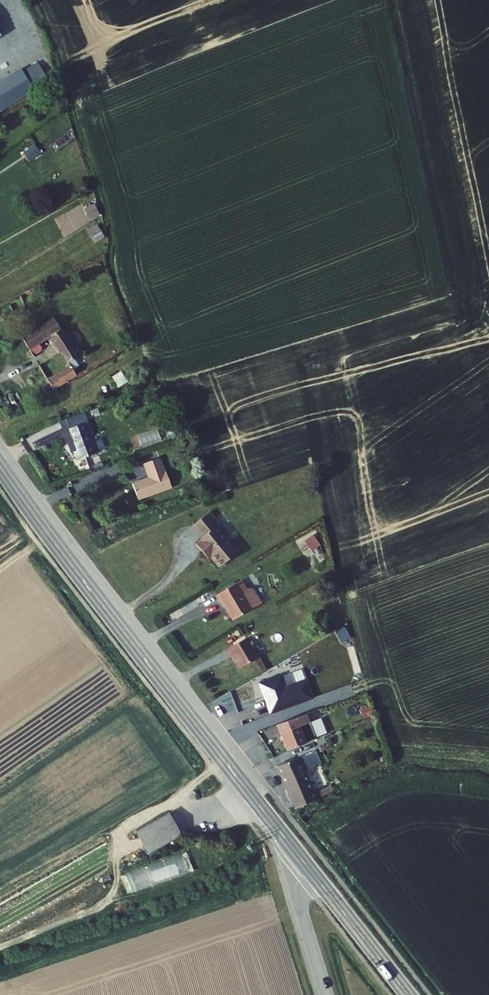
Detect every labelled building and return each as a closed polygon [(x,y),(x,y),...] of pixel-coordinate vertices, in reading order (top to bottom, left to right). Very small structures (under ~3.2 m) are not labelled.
[(21,72),(20,70),(0,83),(0,113),(33,91),(31,87),(46,77),(36,63),(21,72)] [(35,145),(24,154),(31,162),(41,153),(35,145)] [(90,221),(100,216),(94,204),(84,209),(90,221)] [(98,224),(87,231),(95,243),(105,237),(98,224)] [(23,337),(29,348),(50,335),(67,360),(78,354),(52,316),(48,319),(49,320),(23,337)] [(47,376),(54,387),(76,374),(69,364),(47,376)] [(88,408),(64,417),(68,427),(72,426),(84,456),(103,449),(88,408)] [(132,479),(139,497),(174,485),(169,469),(166,470),(161,457),(146,462),(150,473),(132,479)] [(206,532),(198,538),(210,556),(213,554),(221,565),(241,551),(222,525),(225,523),(214,509),(198,520),(206,532)] [(314,535),(305,542),(313,552),(322,545),(314,535)] [(230,592),(209,603),(216,615),(218,615),(226,629),(255,612),(247,598),(241,597),(239,593),(232,596),(230,592)] [(246,638),(227,651),(232,658),(234,657),(242,668),(259,657),(246,638)] [(268,717),(308,702),(302,686),(281,693),(277,683),(256,691),(261,704),(263,704),(268,717)] [(273,723),(282,749),(311,736),(302,712),(273,723)] [(293,757),(276,764),(292,806),(318,795),(315,785),(307,788),(293,757)] [(133,844),(146,867),(180,849),(168,825),(133,844)]
